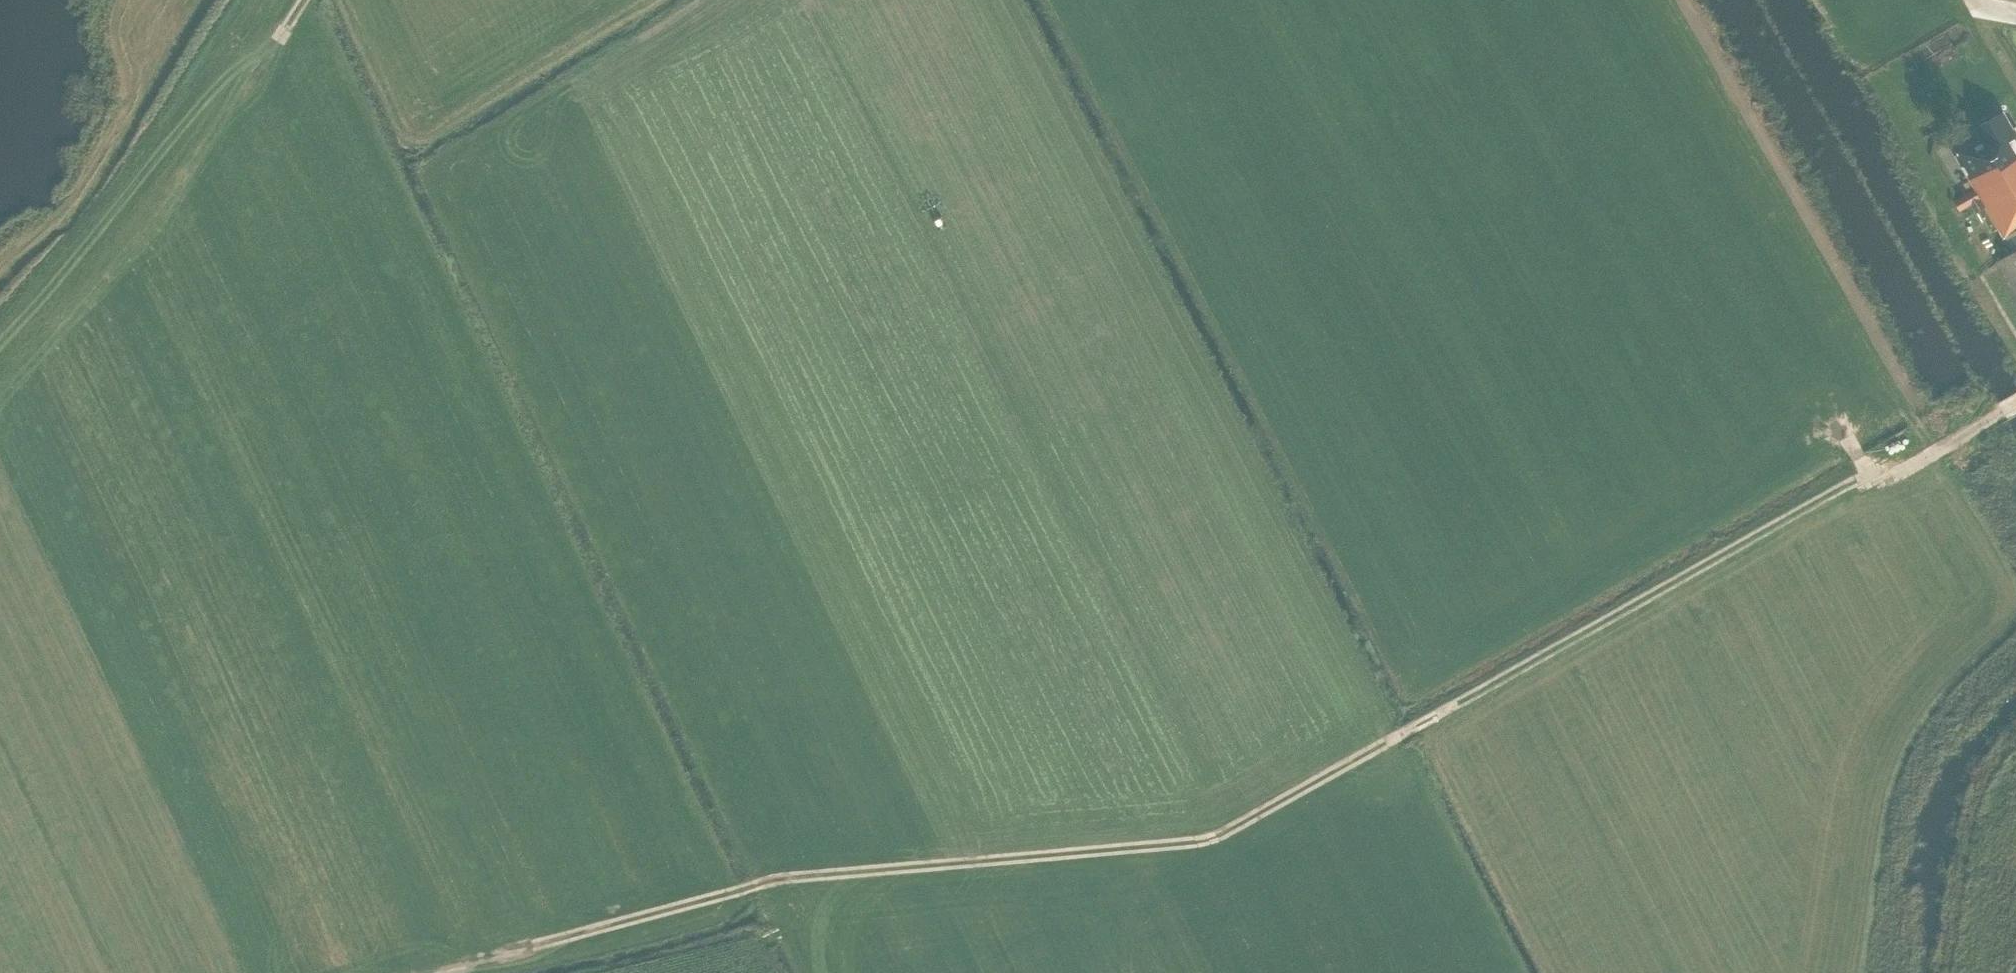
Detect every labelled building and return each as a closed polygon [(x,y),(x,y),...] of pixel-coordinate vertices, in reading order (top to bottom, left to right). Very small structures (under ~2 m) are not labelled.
[(2015,127),(2013,129),(2003,111),(1974,128),(1982,141),(1956,156),(2003,237),(2015,230),(2015,127)] [(2015,295),(2015,249),(1996,260),(2015,295)]
